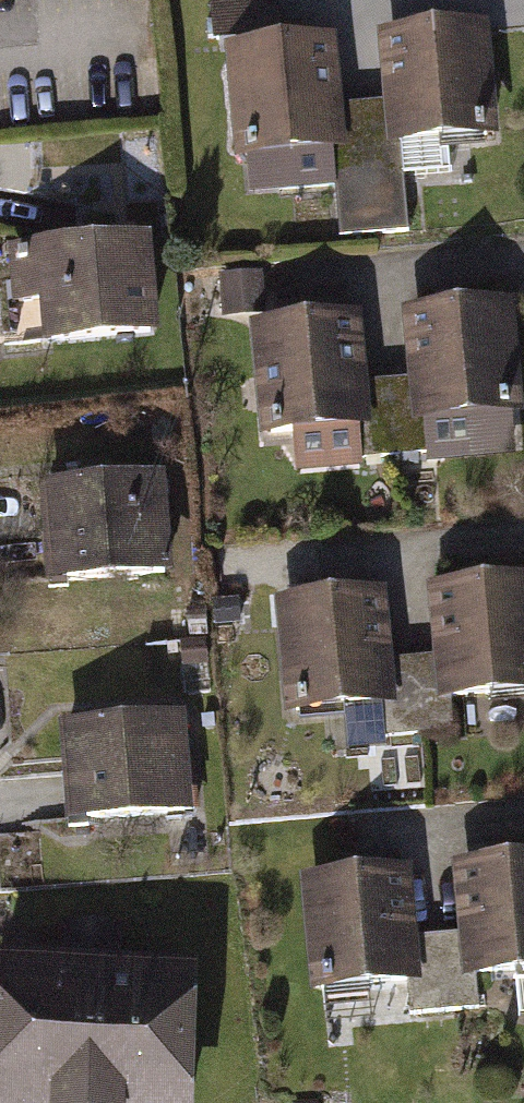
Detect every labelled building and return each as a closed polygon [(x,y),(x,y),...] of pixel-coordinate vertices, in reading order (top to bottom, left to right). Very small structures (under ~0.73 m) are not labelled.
[(211,36),(225,35),(227,45),(305,38),(304,22),(278,24),(276,0),(208,0),(211,36)] [(485,22),(377,32),(383,100),(387,143),(397,142),(400,173),(449,168),(446,138),(495,133),(485,22)] [(305,38),(227,45),(236,155),(245,154),(248,193),(336,186),(333,151),(345,150),(341,104),(336,36),(305,38)] [(383,100),(341,104),(345,150),(333,151),(336,186),(340,233),(405,228),(400,173),(397,142),(387,143),(383,100)] [(145,234),(3,248),(8,301),(34,298),(39,343),(155,331),(145,234)] [(261,270),(218,273),(222,316),(264,312),(261,270)] [(509,297),(400,308),(408,375),(411,418),(421,417),(424,449),(426,461),(514,452),(510,413),(521,412),(509,297)] [(359,311),(250,320),(259,434),(290,432),(293,470),(359,465),(359,455),(356,427),(368,426),(364,379),(359,311)] [(408,375),(364,379),(368,426),(356,427),(359,455),(424,449),(421,417),(411,418),(408,375)] [(160,473),(34,482),(42,581),(167,571),(160,473)] [(422,586),(429,654),(433,698),(448,697),(523,689),(523,576),(422,586)] [(382,590),(272,598),(281,712),(381,706),(392,705),(387,658),(382,590)] [(238,598),(211,600),(213,624),(240,622),(238,598)] [(204,638),(179,641),(182,666),(207,663),(204,638)] [(429,654),(387,658),(392,705),(381,706),(384,736),(452,729),(448,697),(433,698),(429,654)] [(181,712),(56,722),(63,823),(191,809),(181,712)] [(449,862),(456,929),(461,975),(476,973),(523,968),(523,854),(449,862)] [(408,864),(299,873),(309,989),(407,981),(418,980),(414,933),(408,864)] [(0,957),(0,1102),(186,1102),(191,965),(119,963),(120,921),(62,919),(60,959),(0,957)] [(456,929),(414,933),(418,980),(407,981),(409,1013),(479,1006),(476,973),(461,975),(456,929)]
